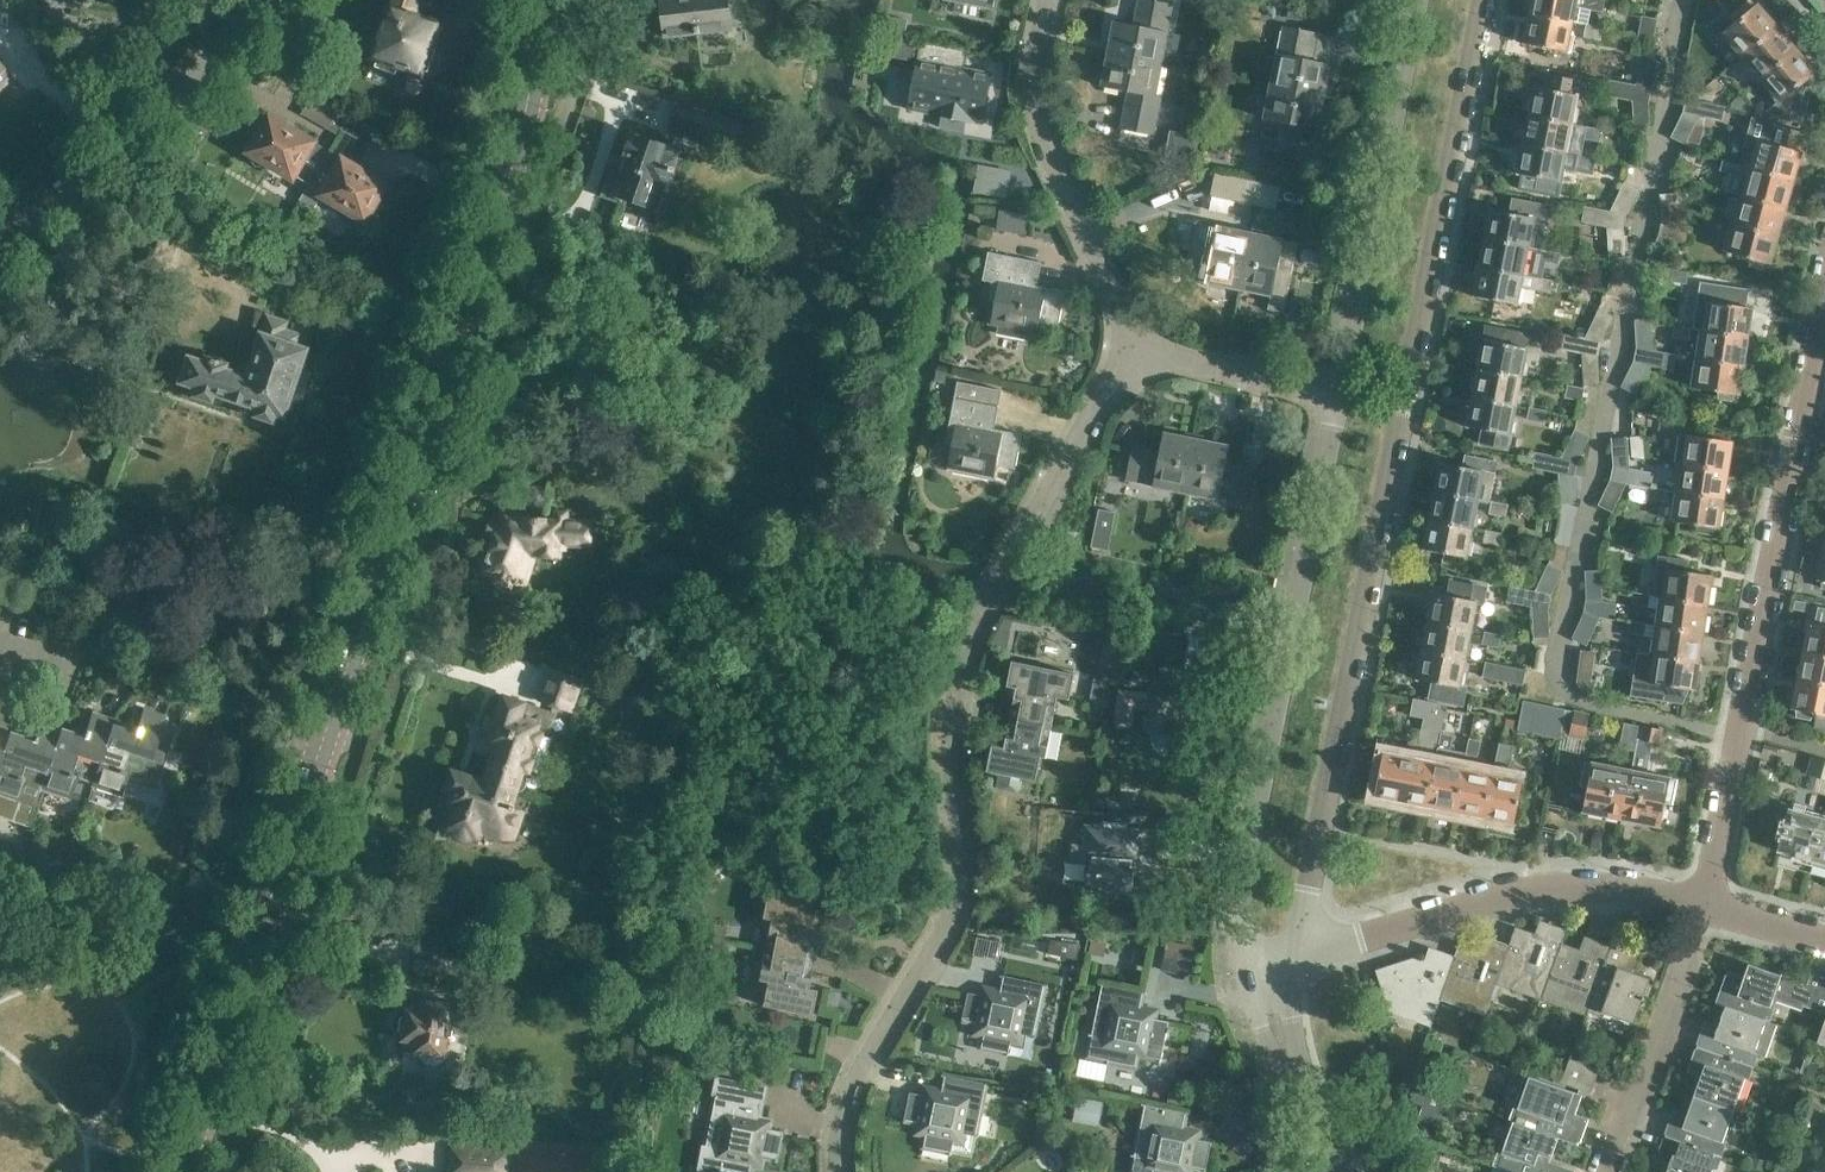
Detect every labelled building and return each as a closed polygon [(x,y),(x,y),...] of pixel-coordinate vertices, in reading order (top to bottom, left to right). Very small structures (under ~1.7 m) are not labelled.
[(373,56),(378,58),(374,68),(393,75),(397,65),(419,73),(421,69),(427,71),(435,49),(429,47),(438,22),(412,13),(417,2),(428,6),(430,0),(393,0),(373,56)] [(666,38),(731,30),(727,0),(661,0),(666,38)] [(1162,65),(1169,32),(1167,32),(1173,3),(1158,0),(1140,0),(1135,25),(1115,21),(1109,55),(1162,65)] [(1531,13),(1574,21),(1578,4),(1603,9),(1605,0),(1533,0),(1531,13)] [(1779,25),(1769,13),(1766,15),(1757,5),(1755,8),(1749,1),(1731,16),(1728,13),(1725,9),(1705,25),(1718,41),(1722,37),(1730,46),(1734,43),(1745,56),(1776,28),(1779,25)] [(1574,21),(1531,13),(1525,42),(1568,51),(1569,46),(1570,46),(1574,21)] [(1639,35),(1653,37),(1657,18),(1643,16),(1639,35)] [(1604,27),(1586,24),(1584,37),(1601,40),(1604,27)] [(1271,86),(1324,96),(1331,63),(1312,59),(1317,31),(1285,25),(1280,53),(1278,52),(1271,86)] [(1776,28),(1745,56),(1741,59),(1747,67),(1751,64),(1762,76),(1795,50),(1776,28)] [(941,115),(939,127),(963,132),(965,120),(981,123),(990,75),(959,69),(963,50),(923,42),(913,90),(936,95),(932,114),(941,115)] [(1802,81),(1804,79),(1810,74),(1813,71),(1812,70),(1816,67),(1805,53),(1801,57),(1795,50),(1762,76),(1758,80),(1765,88),(1769,85),(1781,99),(1766,111),(1772,117),(1799,123),(1803,109),(1800,108),(1805,84),(1802,81)] [(1162,65),(1109,55),(1102,88),(1129,93),(1122,129),(1153,135),(1161,95),(1156,95),(1162,65)] [(8,82),(2,76),(8,71),(2,64),(2,61),(1,57),(0,57),(0,90),(8,82)] [(1650,57),(1637,85),(1651,88),(1663,63),(1650,57)] [(1535,85),(1530,115),(1572,124),(1581,80),(1549,73),(1546,87),(1535,85)] [(1721,87),(1715,79),(1699,93),(1710,96),(1721,87)] [(1651,88),(1637,85),(1611,80),(1608,94),(1634,99),(1648,102),(1651,88)] [(1324,96),(1271,86),(1265,118),(1267,118),(1261,146),(1292,152),(1298,124),(1318,128),(1324,96)] [(303,113),(337,133),(350,110),(316,90),(303,113)] [(1687,98),(1684,112),(1699,115),(1721,120),(1724,106),(1687,98)] [(1648,102),(1634,99),(1635,130),(1650,129),(1648,102)] [(341,128),(375,149),(386,131),(352,110),(341,128)] [(678,126),(720,148),(728,132),(686,110),(678,126)] [(1699,115),(1684,112),(1671,136),(1686,143),(1699,115)] [(1530,115),(1524,144),(1566,152),(1569,137),(1600,143),(1603,130),(1572,124),(1530,115)] [(294,176),(308,184),(327,152),(313,144),(315,142),(270,116),(249,152),(256,164),(272,165),(293,178),(294,176)] [(1199,135),(1169,130),(1164,155),(1194,161),(1199,135)] [(619,167),(623,169),(618,184),(608,180),(603,195),(623,202),(622,205),(625,206),(627,199),(659,210),(663,197),(667,198),(669,192),(672,193),(680,171),(678,171),(685,152),(632,134),(625,152),(624,152),(619,167)] [(1758,139),(1749,168),(1793,180),(1801,151),(1758,139)] [(1566,152),(1524,144),(1518,172),(1561,181),(1566,152)] [(327,152),(308,184),(300,199),(315,207),(322,195),(341,206),(350,220),(365,220),(387,184),(342,158),(341,160),(327,152)] [(1598,158),(1580,155),(1578,168),(1595,171),(1598,158)] [(1747,178),(1741,195),(1785,207),(1793,180),(1749,168),(1725,161),(1722,171),(1747,178)] [(975,191),(1009,194),(1012,165),(977,162),(975,191)] [(1210,195),(1256,204),(1258,195),(1244,193),(1247,178),(1215,172),(1210,195)] [(1258,195),(1256,204),(1275,208),(1280,185),(1247,178),(1244,193),(1258,195)] [(1624,184),(1612,211),(1626,214),(1637,190),(1624,184)] [(1730,204),(1733,193),(1716,188),(1713,200),(1730,204)] [(1661,195),(1663,222),(1678,224),(1676,194),(1661,195)] [(1785,207),(1741,195),(1734,222),(1778,235),(1785,207)] [(1492,208),(1486,238),(1528,246),(1528,248),(1541,251),(1550,207),(1512,199),(1510,212),(1492,208)] [(1612,211),(1586,206),(1583,220),(1609,226),(1622,230),(1626,214),(1612,211)] [(1028,229),(1029,209),(1000,208),(999,227),(1028,229)] [(1678,224),(1663,222),(1661,235),(1688,241),(1691,227),(1678,224)] [(1778,235),(1734,222),(1727,251),(1750,257),(1750,264),(1763,268),(1767,262),(1770,263),(1778,235)] [(1191,280),(1239,289),(1250,232),(1203,223),(1191,280)] [(134,263),(163,273),(176,235),(147,225),(134,263)] [(1622,230),(1609,226),(1610,257),(1624,256),(1622,230)] [(1250,232),(1239,289),(1269,295),(1266,309),(1282,312),(1297,242),(1250,232)] [(1675,238),(1661,235),(1649,260),(1661,266),(1675,238)] [(1486,238),(1480,266),(1523,274),(1528,246),(1486,238)] [(1559,253),(1542,250),(1539,262),(1557,266),(1559,253)] [(989,322),(1036,331),(1038,322),(1058,326),(1065,291),(1037,285),(1042,262),(987,252),(982,281),(990,282),(987,299),(993,301),(989,322)] [(1523,274),(1480,266),(1475,295),(1517,303),(1520,287),(1551,292),(1553,279),(1536,275),(1536,277),(1523,274)] [(1708,300),(1704,329),(1747,335),(1752,307),(1708,300)] [(1599,310),(1586,338),(1600,340),(1612,317),(1599,310)] [(221,362),(221,361),(211,357),(210,360),(205,358),(203,362),(188,357),(180,382),(197,387),(194,396),(211,402),(214,393),(258,408),(255,416),(273,422),(276,413),(284,416),(286,411),(290,411),(294,399),(290,397),(300,368),(305,368),(308,357),(304,354),(306,348),(294,344),(298,334),(283,329),(285,322),(266,315),(249,366),(245,364),(237,368),(235,373),(225,370),(227,364),(221,362)] [(1489,320),(1479,368),(1522,376),(1532,328),(1489,320)] [(1636,321),(1638,347),(1652,349),(1650,320),(1636,321)] [(1688,338),(1689,326),(1672,324),(1670,336),(1688,338)] [(1694,356),(1700,357),(1743,364),(1747,335),(1704,329),(1698,328),(1694,356)] [(1586,338),(1561,333),(1558,347),(1583,353),(1597,355),(1600,340),(1586,338)] [(1638,348),(1635,361),(1649,364),(1672,368),(1675,354),(1652,349),(1638,347),(1638,348)] [(1597,355),(1583,353),(1585,383),(1599,382),(1597,355)] [(1743,364),(1700,357),(1695,386),(1718,390),(1720,398),(1732,400),(1735,393),(1739,393),(1743,364)] [(1649,364),(1635,361),(1634,362),(1623,385),(1635,391),(1649,364)] [(1522,376),(1479,368),(1473,397),(1516,406),(1522,376)] [(945,444),(951,446),(947,467),(993,476),(995,467),(1014,471),(1021,435),(990,429),(994,408),(998,408),(1001,391),(957,382),(945,444)] [(1565,397),(1582,401),(1585,387),(1568,384),(1565,397)] [(1510,434),(1516,406),(1473,397),(1472,407),(1467,406),(1464,420),(1469,420),(1468,425),(1510,434)] [(1528,408),(1525,421),(1544,425),(1547,412),(1528,408)] [(1576,429),(1561,458),(1577,459),(1589,435),(1576,429)] [(1152,486),(1186,493),(1197,438),(1163,431),(1159,452),(1132,447),(1126,479),(1153,484),(1152,486)] [(1732,440),(1681,433),(1677,463),(1685,464),(1727,470),(1732,440)] [(1643,435),(1632,436),(1631,436),(1632,456),(1645,458),(1643,435)] [(1613,438),(1614,465),(1629,468),(1627,437),(1613,438)] [(1197,438),(1186,493),(1218,499),(1219,498),(1246,503),(1252,471),(1225,466),(1229,444),(1197,438)] [(1535,466),(1560,471),(1573,473),(1577,459),(1561,458),(1538,452),(1535,466)] [(1441,461),(1435,493),(1477,501),(1478,499),(1490,501),(1496,472),(1498,460),(1465,454),(1462,465),(1441,461)] [(1685,464),(1680,492),(1723,499),(1727,470),(1685,464)] [(1614,465),(1612,480),(1626,482),(1639,485),(1641,470),(1629,468),(1614,465)] [(1652,471),(1641,470),(1639,485),(1650,487),(1652,471)] [(1573,473),(1560,471),(1561,503),(1575,502),(1573,473)] [(1626,482),(1612,480),(1600,504),(1613,511),(1626,482)] [(1666,502),(1667,490),(1650,487),(1648,499),(1666,502)] [(1723,499),(1680,492),(1676,520),(1699,524),(1699,531),(1712,533),(1716,526),(1719,527),(1723,499)] [(1435,493),(1430,520),(1472,529),(1477,501),(1435,493)] [(1507,507),(1490,504),(1487,517),(1505,520),(1507,507)] [(558,542),(589,544),(590,521),(567,520),(567,511),(555,510),(554,520),(544,520),(546,516),(516,515),(504,511),(500,523),(489,520),(485,533),(495,536),(491,547),(489,547),(481,568),(495,573),(492,580),(508,586),(511,579),(524,583),(534,554),(558,554),(558,542)] [(1472,529),(1430,520),(1424,548),(1466,557),(1472,529)] [(1088,547),(1101,549),(1105,531),(1092,528),(1088,547)] [(1502,535),(1485,531),(1482,544),(1500,548),(1502,535)] [(1068,545),(1079,546),(1080,533),(1069,532),(1068,545)] [(1707,603),(1711,574),(1685,570),(1687,558),(1657,554),(1651,594),(1663,596),(1707,603)] [(1550,563),(1536,591),(1550,594),(1562,569),(1550,563)] [(1587,570),(1587,599),(1602,601),(1600,569),(1587,570)] [(1435,591),(1429,623),(1471,631),(1478,600),(1484,601),(1487,586),(1452,579),(1449,594),(1435,591)] [(1509,600),(1533,605),(1547,608),(1550,594),(1536,591),(1512,586),(1509,600)] [(1650,606),(1651,594),(1634,591),(1632,604),(1650,606)] [(1703,632),(1707,603),(1663,596),(1662,608),(1659,626),(1703,632)] [(1602,601),(1587,599),(1585,614),(1573,638),(1586,644),(1599,615),(1612,618),(1615,603),(1602,601)] [(1547,608),(1533,605),(1535,637),(1549,636),(1547,608)] [(1805,649),(1824,653),(1824,606),(1818,605),(1815,623),(1810,622),(1805,649)] [(1644,637),(1646,624),(1629,621),(1627,634),(1644,637)] [(1429,623),(1423,650),(1466,659),(1471,631),(1429,623)] [(1699,660),(1703,632),(1659,626),(1657,639),(1655,654),(1699,660)] [(1500,637),(1483,633),(1480,646),(1498,649),(1500,637)] [(1799,680),(1824,685),(1824,653),(1805,649),(1799,680)] [(1466,659),(1423,650),(1418,678),(1429,680),(1426,697),(1461,704),(1464,688),(1460,687),(1466,659)] [(1594,652),(1581,650),(1576,681),(1581,690),(1588,695),(1594,652)] [(1694,689),(1699,660),(1655,654),(1636,651),(1629,694),(1680,702),(1687,688),(1694,689)] [(1011,716),(1053,724),(1059,696),(1069,698),(1075,671),(1013,659),(1008,683),(1017,685),(1011,716)] [(1481,676),(1522,685),(1526,669),(1485,660),(1481,676)] [(539,699),(567,709),(578,677),(550,668),(539,699)] [(1108,678),(1095,675),(1090,701),(1103,704),(1108,678)] [(1793,708),(1796,708),(1797,716),(1810,719),(1813,712),(1817,713),(1814,727),(1824,730),(1824,685),(1799,680),(1793,708)] [(1145,729),(1153,729),(1152,741),(1155,748),(1162,752),(1169,753),(1176,750),(1181,744),(1182,727),(1185,727),(1185,726),(1194,725),(1195,712),(1187,709),(1187,708),(1181,707),(1182,696),(1116,690),(1112,726),(1133,728),(1135,709),(1153,711),(1153,713),(1147,713),(1145,729)] [(484,781),(515,792),(540,721),(550,724),(554,714),(525,704),(526,701),(505,694),(496,718),(487,715),(483,729),(479,727),(475,737),(480,739),(477,747),(494,752),(485,779),(484,781)] [(1386,740),(1384,751),(1375,794),(1427,805),(1436,762),(1442,731),(1444,721),(1447,704),(1414,697),(1410,715),(1424,717),(1417,753),(1407,751),(1406,756),(1399,754),(1401,742),(1386,740)] [(1525,700),(1522,711),(1519,729),(1531,731),(1537,702),(1525,700)] [(1537,702),(1531,731),(1545,734),(1551,705),(1537,702)] [(1551,705),(1545,734),(1558,737),(1565,708),(1551,705)] [(1687,705),(1686,715),(1696,716),(1696,706),(1687,705)] [(111,725),(98,762),(91,785),(120,795),(128,772),(126,771),(126,770),(121,768),(128,751),(151,759),(166,716),(143,708),(134,733),(111,725)] [(1565,709),(1560,731),(1584,736),(1588,713),(1565,709)] [(83,737),(60,729),(47,766),(39,789),(69,800),(77,777),(74,776),(75,775),(69,773),(76,754),(98,762),(111,725),(113,720),(91,712),(83,737)] [(0,760),(0,796),(19,803),(27,781),(22,779),(23,778),(19,776),(25,758),(47,766),(60,729),(62,723),(40,715),(31,740),(9,733),(0,760)] [(1053,724),(1011,716),(1005,746),(993,744),(988,769),(1001,772),(999,784),(1001,787),(1018,791),(1022,788),(1024,777),(1037,779),(1042,754),(1046,755),(1053,724)] [(1515,720),(1508,718),(1507,718),(1505,726),(1513,728),(1515,720)] [(9,733),(11,727),(0,723),(0,760),(9,733)] [(1631,770),(1622,817),(1660,825),(1665,801),(1673,802),(1677,779),(1644,772),(1646,763),(1647,764),(1651,740),(1661,742),(1664,729),(1640,724),(1638,738),(1633,761),(1634,761),(1632,770),(1631,770)] [(1436,762),(1427,805),(1456,811),(1465,767),(1466,759),(1450,756),(1449,749),(1452,734),(1442,731),(1436,762)] [(1481,739),(1471,737),(1468,753),(1478,755),(1481,739)] [(1493,773),(1485,817),(1515,823),(1522,780),(1525,780),(1526,773),(1512,761),(1513,752),(1512,752),(1514,744),(1499,742),(1493,773)] [(1811,755),(1806,773),(1824,778),(1824,759),(1811,755)] [(1584,810),(1622,817),(1631,770),(1585,761),(1581,785),(1588,786),(1584,810)] [(484,781),(485,779),(451,767),(444,788),(458,792),(446,826),(478,837),(480,830),(500,836),(513,836),(523,810),(510,806),(515,792),(484,781)] [(1465,767),(1456,811),(1485,817),(1493,773),(1465,767)] [(1136,791),(1098,787),(1096,803),(1134,807),(1136,791)] [(1792,857),(1810,862),(1823,818),(1791,809),(1779,849),(1793,853),(1792,857)] [(1810,862),(1824,866),(1824,818),(1823,818),(1810,862)] [(1104,823),(1104,827),(1086,826),(1084,846),(1073,845),(1072,862),(1088,863),(1086,889),(1132,893),(1135,862),(1162,865),(1165,833),(1125,829),(1125,825),(1104,823)] [(770,949),(818,957),(824,925),(816,924),(820,901),(771,893),(766,919),(774,920),(770,949)] [(705,936),(725,939),(727,924),(708,921),(705,936)] [(1510,945),(1498,980),(1543,995),(1562,942),(1566,929),(1548,923),(1544,935),(1517,925),(1510,945)] [(1610,943),(1587,1010),(1590,1011),(1592,1006),(1634,1021),(1650,977),(1624,967),(1633,939),(1614,933),(1610,943)] [(725,939),(705,936),(703,951),(722,954),(725,939)] [(1562,942),(1543,995),(1587,1010),(1610,943),(1593,937),(1588,951),(1562,942)] [(1456,956),(1442,995),(1485,1009),(1483,1013),(1486,1014),(1498,980),(1510,945),(1491,938),(1487,951),(1461,942),(1456,956)] [(1051,939),(1047,954),(1076,960),(1079,944),(1051,939)] [(1089,953),(1103,957),(1106,943),(1092,940),(1089,953)] [(415,942),(415,974),(446,974),(445,942),(415,942)] [(1168,942),(1163,966),(1185,970),(1190,947),(1168,942)] [(818,957),(770,949),(764,980),(773,982),(769,1006),(818,1014),(822,988),(814,987),(818,957)] [(1376,968),(1386,1000),(1401,1005),(1400,1009),(1433,1021),(1442,995),(1456,956),(1437,950),(1433,962),(1415,956),(1376,968)] [(1726,1006),(1726,1005),(1766,1019),(1770,1020),(1779,996),(1824,1012),(1824,978),(1813,974),(1809,984),(1749,963),(1742,981),(1727,976),(1727,974),(1726,974),(1715,1002),(1726,1006)] [(1032,1036),(1037,1037),(1048,983),(1001,974),(998,989),(990,987),(988,996),(968,992),(962,1022),(977,1025),(975,1033),(983,1034),(981,1047),(1028,1056),(1032,1036)] [(1108,1060),(1135,1065),(1137,1054),(1147,1056),(1148,1049),(1162,1051),(1168,1021),(1148,1017),(1150,1010),(1142,1008),(1145,992),(1098,983),(1088,1035),(1092,1036),(1088,1055),(1108,1059),(1108,1060)] [(465,1005),(423,999),(423,1001),(410,999),(403,1040),(405,1040),(404,1050),(446,1057),(451,1019),(463,1021),(465,1005)] [(1703,1027),(1697,1045),(1754,1066),(1770,1020),(1766,1019),(1726,1005),(1726,1006),(1716,1032),(1703,1027)] [(1697,1045),(1690,1065),(1703,1070),(1694,1094),(1738,1110),(1754,1066),(1697,1045)] [(1590,1091),(1598,1067),(1570,1057),(1563,1076),(1560,1075),(1558,1081),(1590,1091)] [(1781,1075),(1793,1079),(1797,1067),(1786,1063),(1781,1075)] [(1812,1063),(1807,1075),(1814,1077),(1818,1065),(1812,1063)] [(975,1135),(980,1136),(989,1082),(942,1074),(940,1088),(931,1087),(929,1095),(910,1092),(905,1123),(918,1125),(917,1133),(926,1135),(924,1146),(972,1154),(975,1135)] [(1531,1075),(1515,1120),(1558,1135),(1579,1143),(1585,1124),(1573,1120),(1583,1094),(1531,1075)] [(1444,1118),(1446,1089),(1415,1087),(1413,1117),(1444,1118)] [(778,1161),(784,1132),(766,1128),(767,1119),(762,1118),(765,1102),(714,1093),(704,1145),(708,1146),(705,1166),(724,1169),(723,1171),(752,1171),(753,1165),(763,1167),(765,1159),(778,1161)] [(1672,1116),(1665,1135),(1722,1155),(1738,1110),(1694,1094),(1685,1121),(1672,1116)] [(1193,1170),(1201,1171),(1206,1171),(1212,1142),(1193,1138),(1195,1130),(1186,1128),(1189,1113),(1142,1104),(1132,1156),(1136,1156),(1133,1171),(1192,1171),(1193,1170)] [(1784,1117),(1774,1114),(1772,1120),(1781,1124),(1784,1117)] [(1512,1171),(1513,1170),(1519,1171),(1573,1171),(1574,1169),(1558,1163),(1550,1160),(1551,1158),(1558,1135),(1515,1120),(1513,1121),(1498,1163),(1512,1171)] [(1658,1155),(1671,1160),(1667,1171),(1716,1171),(1722,1155),(1665,1135),(1658,1155)] [(455,1146),(452,1171),(508,1171),(510,1149),(455,1146)] [(1753,1157),(1750,1165),(1762,1170),(1765,1161),(1753,1157)]
